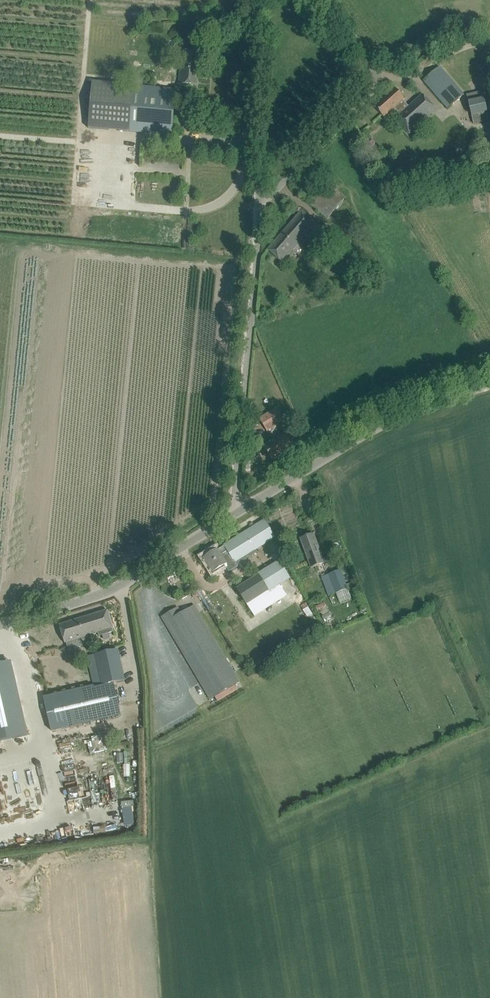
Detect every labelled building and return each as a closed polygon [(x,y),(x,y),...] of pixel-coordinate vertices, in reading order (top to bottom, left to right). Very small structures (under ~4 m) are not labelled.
[(196,85),(199,52),(184,50),(183,63),(181,63),(179,84),(196,85)] [(464,94),(439,67),(423,80),(448,108),(464,94)] [(90,128),(172,136),(176,90),(134,86),(134,93),(124,93),(124,85),(94,82),(90,128)] [(395,88),(386,95),(374,106),(384,117),(393,109),(399,115),(409,107),(403,100),(404,99),(395,88)] [(483,91),(467,95),(473,123),(489,119),(483,91)] [(409,107),(399,115),(399,116),(407,125),(404,128),(409,133),(433,112),(420,98),(422,95),(425,98),(426,98),(423,95),(409,107)] [(324,181),(307,201),(327,218),(345,198),(324,181)] [(304,220),(309,214),(302,209),(268,249),(283,262),(312,227),(304,220)] [(360,234),(358,232),(353,226),(343,234),(351,243),(360,234)] [(259,419),(267,431),(284,420),(276,408),(259,419)] [(285,434),(264,446),(272,460),(293,447),(285,434)] [(217,549),(213,552),(204,558),(213,572),(226,564),(228,567),(275,537),(265,520),(224,545),(224,546),(218,550),(217,549)] [(324,561),(313,533),(300,538),(310,566),(324,561)] [(276,584),(266,569),(257,575),(257,576),(236,589),(245,604),(276,584)] [(342,569),(321,576),(328,595),(348,587),(342,569)] [(175,609),(162,617),(210,699),(240,682),(195,605),(178,615),(175,609)] [(113,631),(107,610),(59,625),(65,643),(67,642),(68,647),(69,647),(69,649),(86,644),(86,642),(84,637),(98,633),(99,636),(113,631)] [(121,715),(114,683),(124,681),(117,649),(96,654),(98,662),(89,664),(94,686),(44,698),(51,731),(121,715)] [(28,736),(12,667),(0,669),(0,742),(28,736)] [(91,741),(95,751),(109,746),(105,736),(91,741)]
